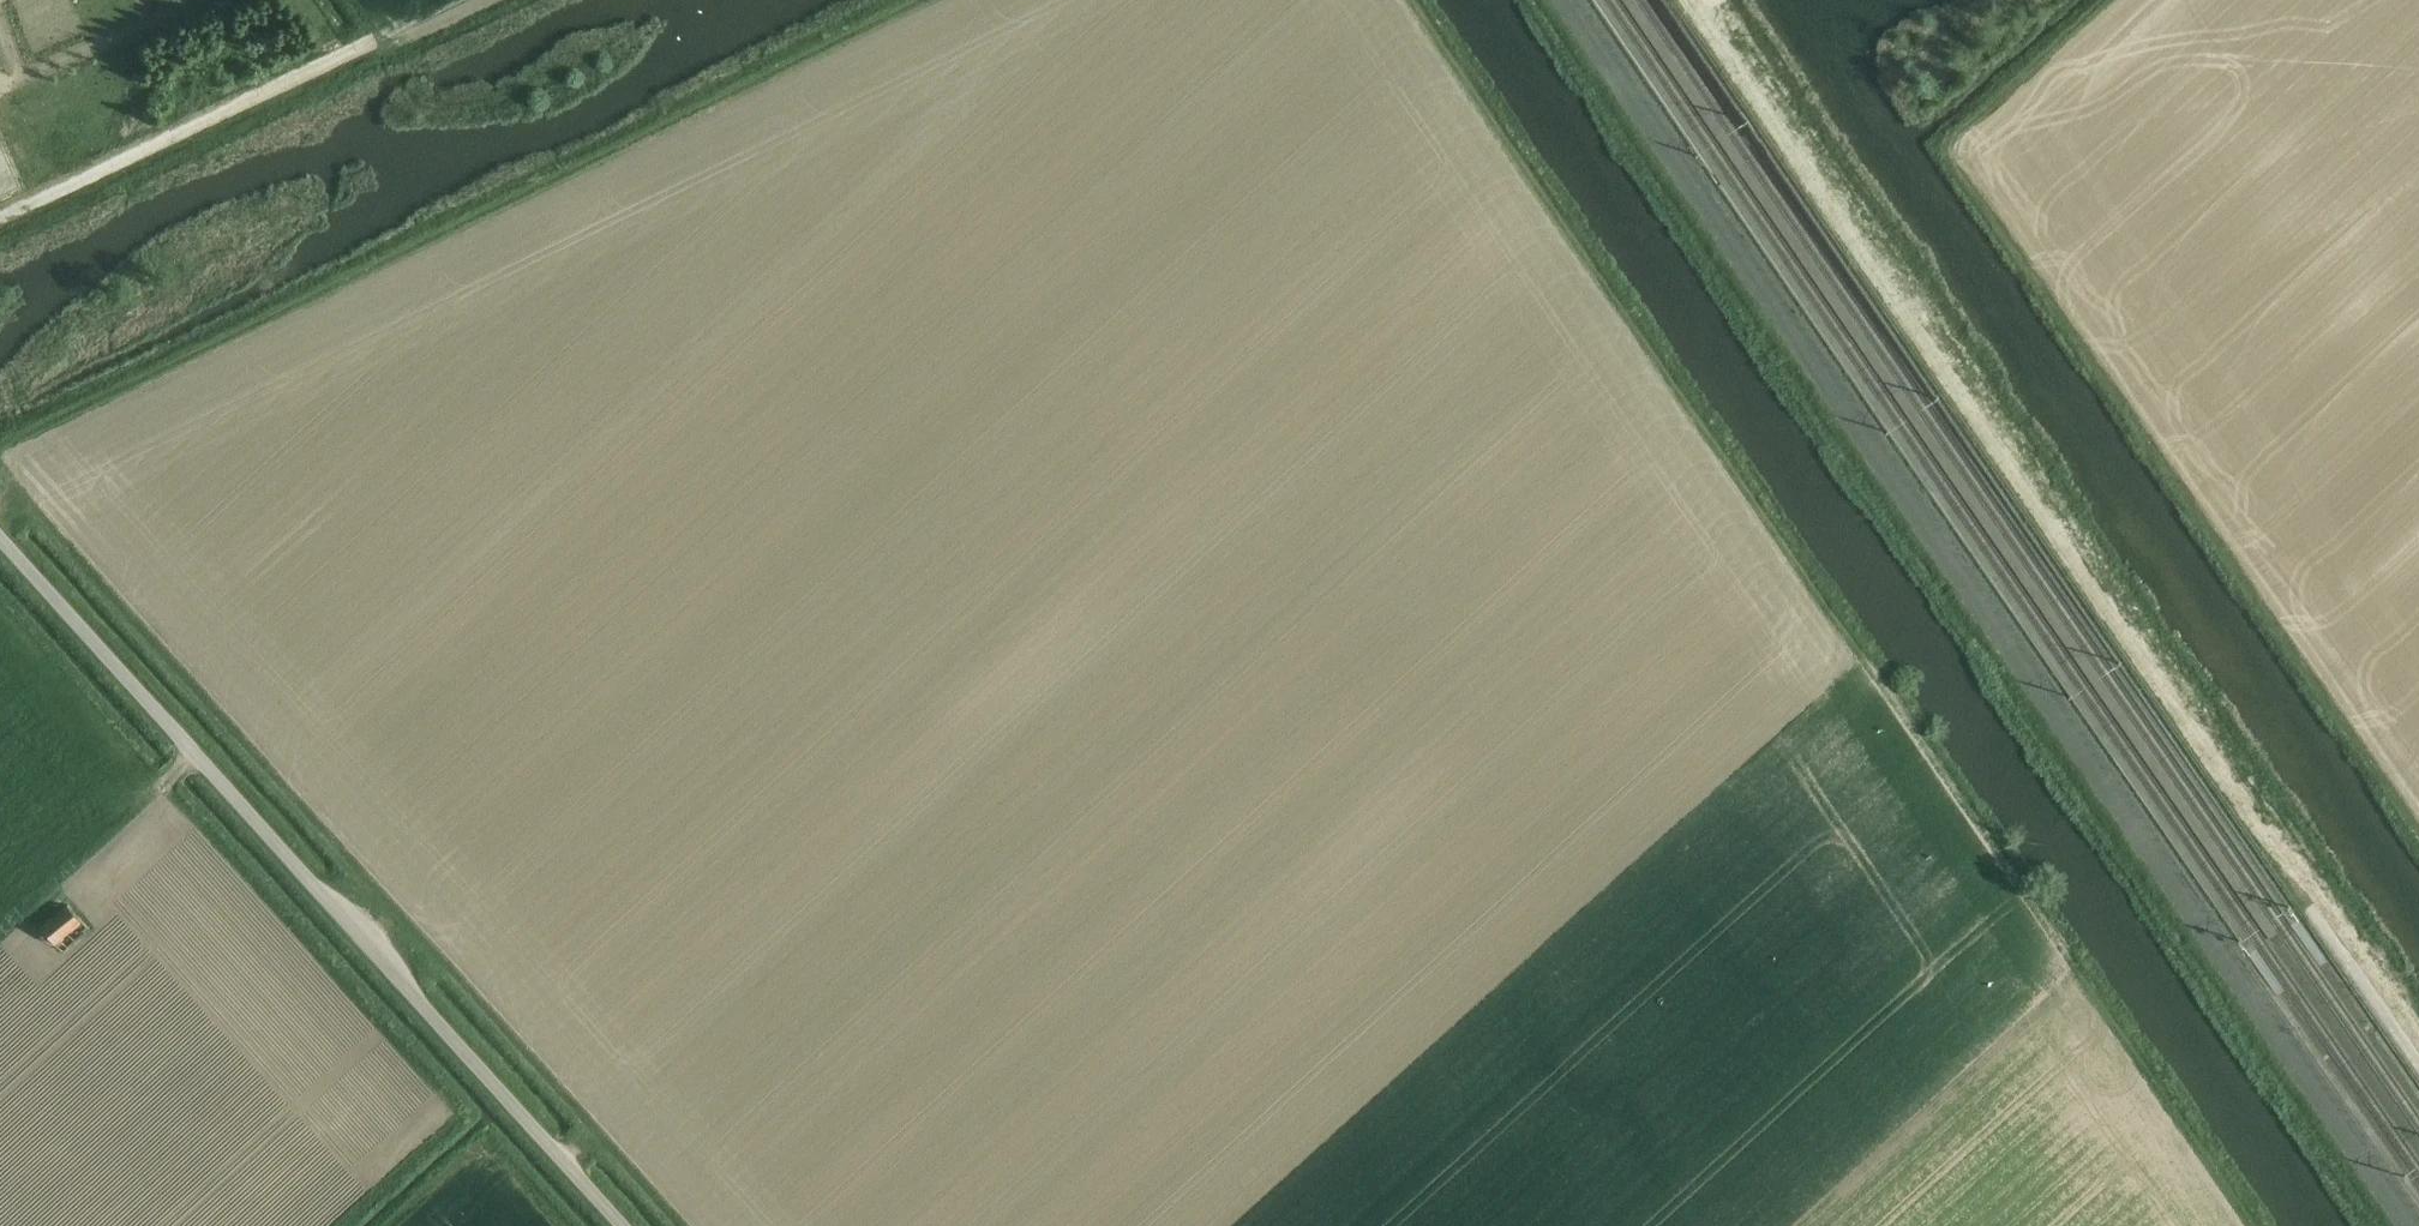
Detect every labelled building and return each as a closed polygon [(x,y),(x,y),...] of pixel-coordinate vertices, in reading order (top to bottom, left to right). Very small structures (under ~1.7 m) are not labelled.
[(61,951),(87,929),(67,905),(42,926),(61,951)]
